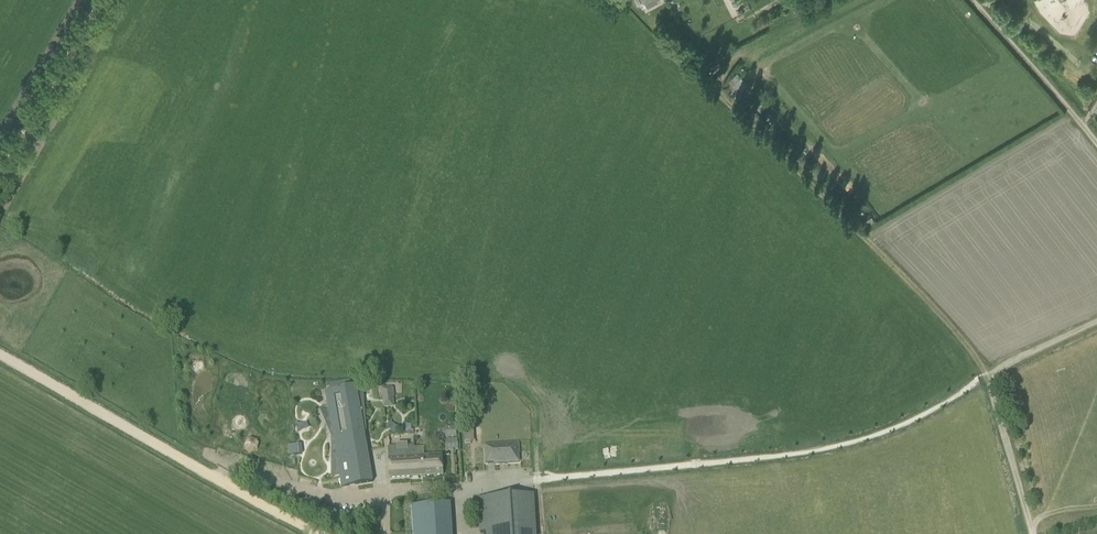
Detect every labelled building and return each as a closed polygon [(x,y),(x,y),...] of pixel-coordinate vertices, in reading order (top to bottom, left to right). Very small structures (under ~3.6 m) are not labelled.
[(647,8),(659,2),(658,0),(643,0),(647,8)] [(718,62),(709,67),(712,72),(713,71),(714,72),(716,71),(715,70),(721,67),(718,62)] [(745,88),(735,97),(743,106),(754,97),(745,88)] [(769,112),(765,116),(772,123),(775,119),(769,112)] [(341,487),(372,482),(356,385),(325,391),(341,487)] [(393,387),(382,388),(382,397),(383,398),(394,397),(393,387)] [(456,428),(448,428),(449,438),(457,438),(456,428)] [(519,443),(484,445),(486,463),(494,463),(494,464),(519,462),(518,454),(520,454),(519,443)] [(390,478),(444,475),(442,455),(415,457),(414,446),(407,446),(407,444),(397,445),(397,447),(388,447),(390,478)] [(531,496),(478,499),(480,533),(488,533),(534,533),(531,496)] [(397,533),(452,533),(451,505),(396,508),(397,533)]
